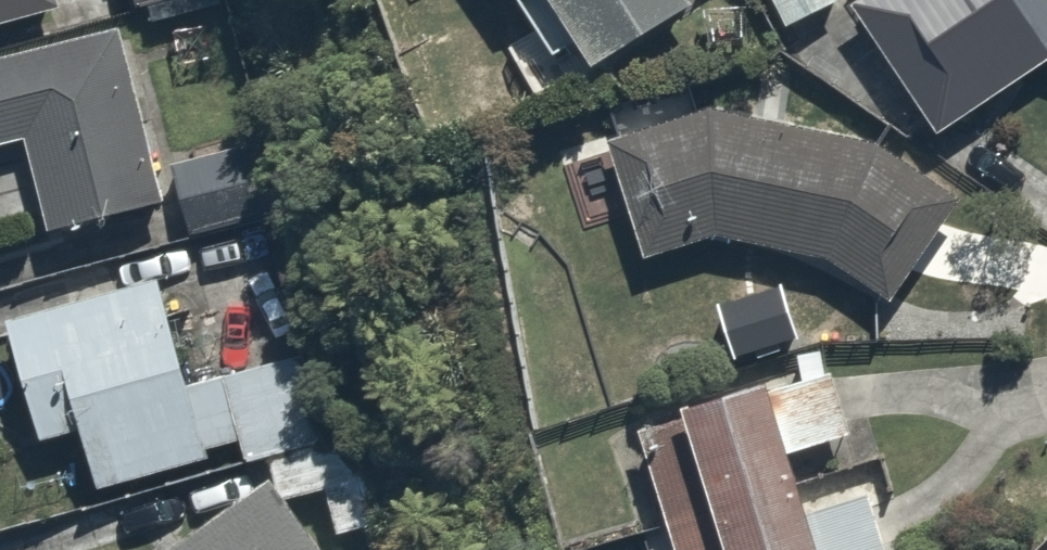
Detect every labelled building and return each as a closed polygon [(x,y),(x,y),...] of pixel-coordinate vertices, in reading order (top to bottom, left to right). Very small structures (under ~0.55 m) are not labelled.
[(64,12),(61,0),(0,0),(0,28),(64,12)] [(136,9),(172,0),(133,0),(136,9)] [(693,0),(521,0),(570,85),(699,11),(693,0)] [(835,0),(765,0),(782,32),(836,2),(835,0)] [(851,2),(932,132),(1046,59),(1046,0),(854,0),(851,2)] [(0,56),(0,148),(21,143),(40,224),(172,194),(134,26),(0,56)] [(712,110),(612,142),(650,256),(719,231),(798,246),(900,305),(963,196),(849,130),(712,110)] [(269,144),(184,159),(196,222),(281,207),(269,144)] [(201,378),(173,274),(6,318),(40,444),(80,433),(97,496),(220,463),(216,448),(240,442),(245,463),(274,455),(316,444),(292,354),(201,378)] [(641,434),(674,549),(896,549),(847,376),(641,434)] [(290,507),(321,485),(299,453),(162,549),(321,549),(290,507)]
